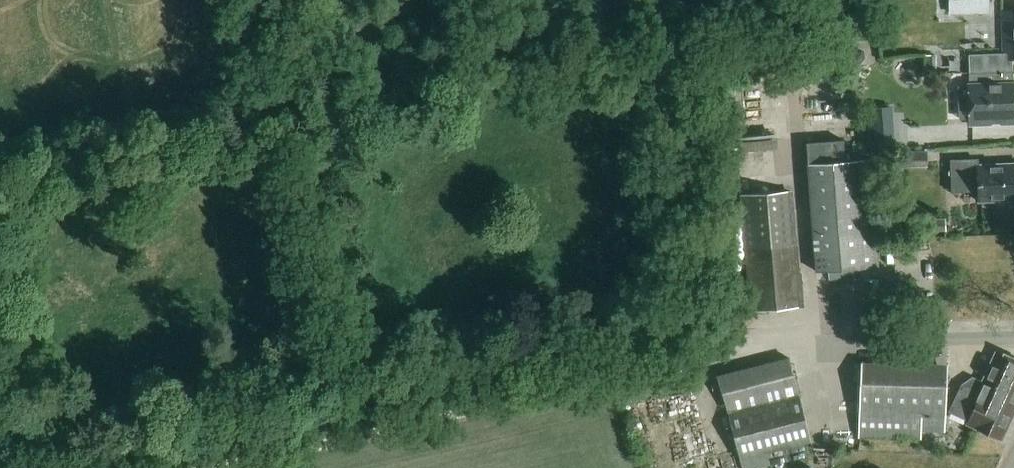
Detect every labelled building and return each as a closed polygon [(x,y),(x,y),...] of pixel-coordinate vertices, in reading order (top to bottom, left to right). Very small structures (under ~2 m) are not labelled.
[(974,73),(1013,71),(1013,61),(1013,60),(1013,10),(1003,11),(1004,53),(974,54),(974,73)] [(925,56),(925,57),(926,71),(936,70),(935,55),(925,56)] [(970,73),(971,85),(969,85),(971,124),(1013,123),(1013,71),(970,73)] [(867,109),(867,117),(870,151),(896,149),(892,107),(867,109)] [(784,138),(752,139),(752,148),(784,147),(784,138)] [(816,272),(862,268),(880,267),(872,159),(842,161),(841,141),(806,143),(816,272)] [(927,165),(927,151),(904,151),(904,165),(927,165)] [(1013,200),(1013,164),(979,166),(979,159),(952,160),(953,192),(979,191),(979,202),(1013,200)] [(792,192),(740,197),(752,312),(804,307),(792,192)] [(944,232),(944,219),(929,219),(929,232),(944,232)] [(1002,441),(1013,414),(1013,359),(997,351),(982,383),(973,379),(968,388),(962,385),(949,413),(968,422),(967,425),(1002,441)] [(767,452),(812,440),(789,357),(718,376),(743,467),(769,460),(767,452)] [(943,433),(945,378),(945,366),(859,363),(856,438),(919,441),(920,433),(943,433)]
